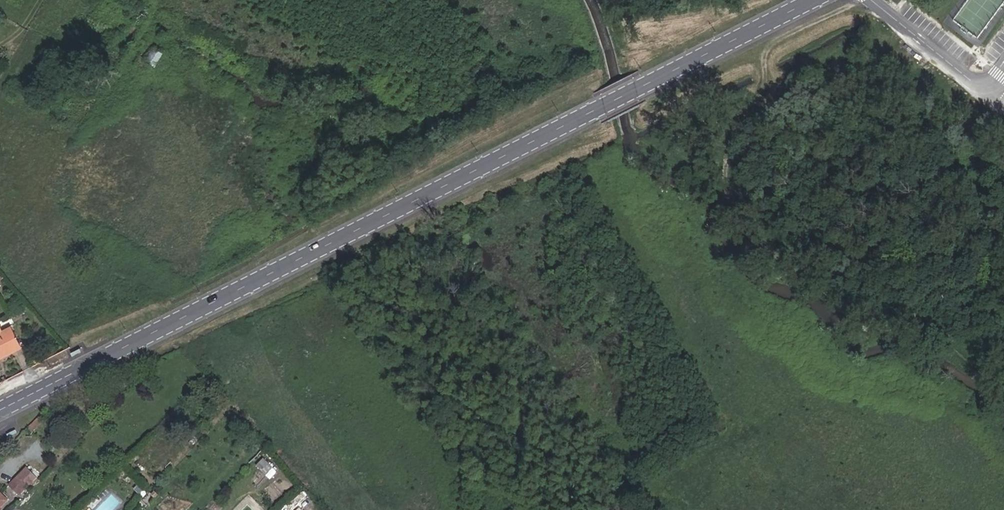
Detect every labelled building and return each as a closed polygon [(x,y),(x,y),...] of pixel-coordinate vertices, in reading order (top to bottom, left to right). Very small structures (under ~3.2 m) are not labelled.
[(21,347),(11,328),(3,331),(0,324),(0,358),(21,347)] [(266,474),(273,467),(265,459),(258,465),(266,474)] [(27,468),(9,486),(19,496),(37,478),(27,468)]
